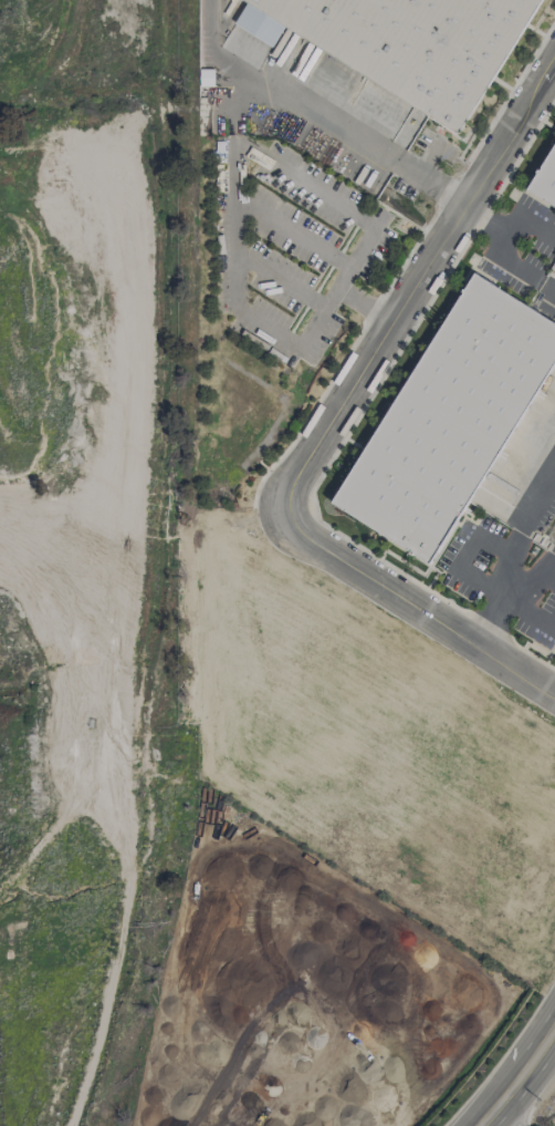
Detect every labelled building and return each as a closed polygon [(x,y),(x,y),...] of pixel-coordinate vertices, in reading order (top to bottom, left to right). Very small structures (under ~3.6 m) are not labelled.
[(463,132),(537,0),(245,0),(247,1),(233,24),(273,46),(281,31),(463,132)] [(199,87),(214,86),(213,69),(199,69),(199,87)] [(527,193),(554,209),(554,144),(527,193)] [(436,565),(554,349),(554,321),(466,272),(335,509),(436,565)]
